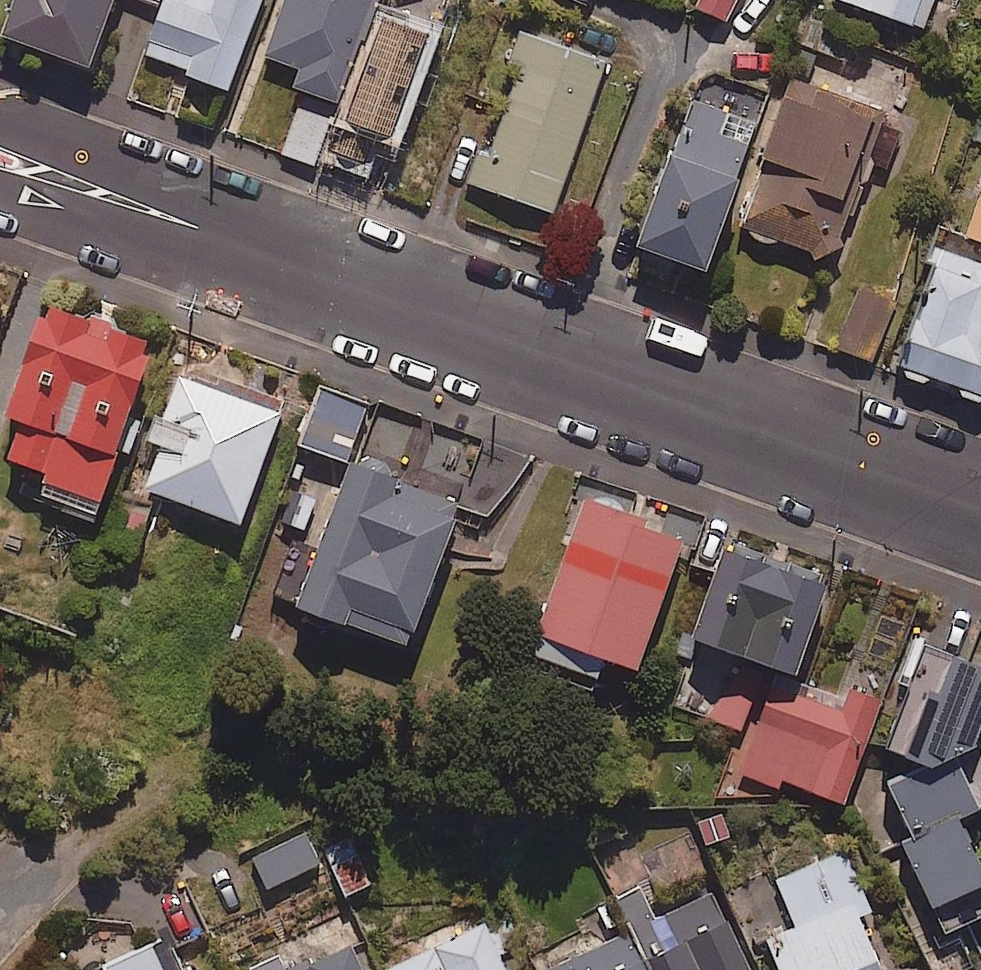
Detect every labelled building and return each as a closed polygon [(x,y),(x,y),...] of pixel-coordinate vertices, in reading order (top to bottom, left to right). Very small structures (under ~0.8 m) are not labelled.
[(11,38),(97,70),(122,0),(25,0),(11,38)] [(191,78),(231,93),(265,0),(147,0),(168,7),(150,54),(194,71),(191,78)] [(270,58),(305,70),(298,88),(342,104),(339,112),(305,100),(285,155),(319,167),(327,145),(370,161),(426,10),(436,14),(441,0),(290,0),(270,58)] [(695,3),(727,18),(735,0),(697,0),(695,3)] [(921,27),(931,0),(845,0),(921,27)] [(606,58),(517,27),(464,177),(554,208),(606,58)] [(887,166),(902,130),(882,122),(886,114),(794,75),(762,150),(771,154),(742,222),(832,260),(874,160),(887,166)] [(756,122),(691,99),(640,239),(705,262),(756,122)] [(965,236),(980,241),(980,185),(965,236)] [(897,371),(925,381),(927,375),(959,387),(957,394),(980,403),(980,271),(939,256),(897,371)] [(893,302),(839,282),(817,340),(871,360),(893,302)] [(153,334),(45,299),(9,409),(16,411),(4,451),(47,465),(40,488),(97,507),(153,334)] [(280,407),(183,375),(146,486),(242,519),(280,407)] [(366,402),(320,386),(301,441),(348,457),(366,402)] [(459,504),(349,464),(300,600),(410,640),(459,504)] [(585,498),(526,664),(592,687),(605,650),(638,662),(684,533),(585,498)] [(150,509),(126,500),(112,539),(136,548),(150,509)] [(827,582),(726,545),(695,631),(796,668),(827,582)] [(978,742),(980,732),(980,670),(925,651),(894,743),(939,758),(978,742)] [(759,682),(733,672),(715,718),(741,728),(759,682)] [(842,707),(774,684),(743,772),(778,784),(780,776),(846,798),(880,700),(849,689),(842,707)] [(861,788),(885,849),(910,839),(946,933),(980,920),(980,852),(965,812),(980,805),(980,754),(929,774),(925,763),(861,788)] [(686,880),(713,873),(705,844),(729,838),(721,810),(671,823),(686,880)] [(319,861),(305,832),(253,856),(267,886),(319,861)] [(354,835),(326,846),(344,893),(372,882),(354,835)] [(846,849),(778,878),(797,924),(768,935),(783,969),(884,969),(860,912),(870,907),(846,849)] [(630,929),(650,969),(754,969),(717,889),(657,917),(642,884),(615,897),(630,929)] [(502,953),(522,943),(501,897),(480,907),(486,919),(387,965),(390,969),(510,969),(502,953)] [(630,929),(549,967),(551,969),(650,969),(630,929)] [(167,932),(105,962),(108,969),(185,969),(167,932)] [(351,941),(288,969),(365,969),(351,941)] [(249,969),(284,969),(278,955),(248,969),(249,969)]
